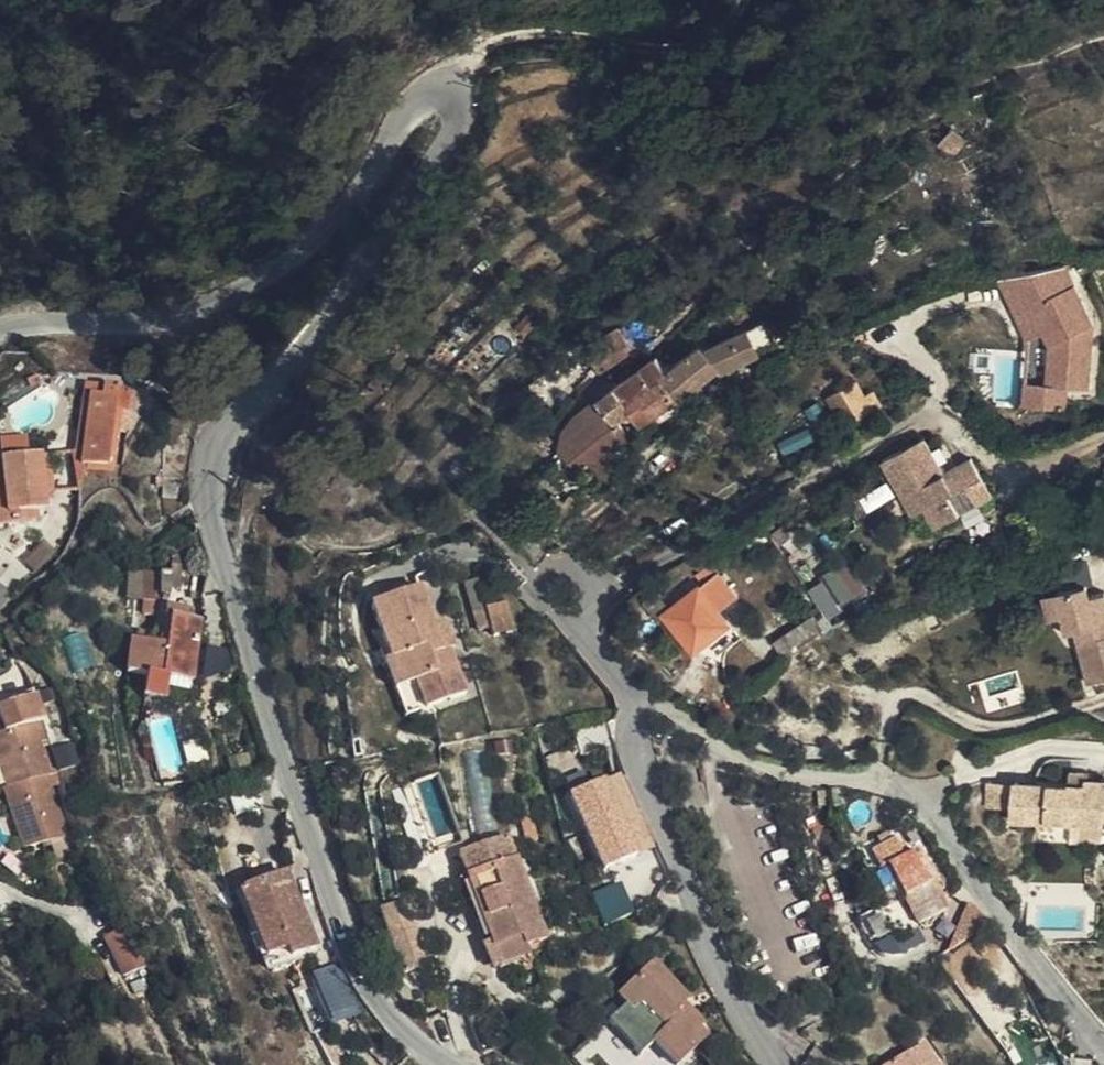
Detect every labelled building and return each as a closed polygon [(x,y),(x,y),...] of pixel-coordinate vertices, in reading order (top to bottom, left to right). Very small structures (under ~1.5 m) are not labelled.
[(1025,267),(1001,275),(1023,335),(1050,337),(1048,381),(1024,380),(1023,403),(1070,406),(1071,385),(1093,386),(1096,351),(1097,325),(1073,260),(1057,259),(1036,267),(1025,267)] [(729,326),(675,362),(691,382),(694,386),(732,360),(746,349),(729,326)] [(675,362),(670,356),(637,384),(632,389),(649,409),(653,415),(691,382),(675,362)] [(637,384),(626,370),(624,367),(608,379),(638,417),(649,409),(632,389),(637,384)] [(638,417),(608,379),(594,391),(624,427),(638,417)] [(624,427),(594,391),(571,409),(564,415),(579,435),(603,419),(615,434),(624,427)] [(831,451),(870,432),(859,411),(850,416),(842,400),(814,415),(831,451)] [(82,421),(82,414),(64,412),(58,458),(69,459),(73,421),(82,421)] [(91,453),(100,449),(101,437),(110,437),(112,417),(82,414),(82,421),(73,421),(69,459),(58,458),(57,473),(53,473),(53,488),(61,489),(62,493),(72,494),(84,471),(91,453)] [(581,465),(604,449),(591,433),(582,440),(579,435),(564,415),(542,439),(539,442),(537,445),(533,459),(554,483),(564,477),(576,468),(581,465)] [(0,439),(2,457),(30,455),(29,437),(0,439)] [(97,475),(100,449),(91,453),(84,471),(72,494),(83,494),(91,486),(97,475)] [(918,534),(931,556),(949,544),(941,529),(961,517),(970,533),(984,525),(962,482),(935,499),(916,464),(873,489),(893,527),(900,523),(910,539),(918,534)] [(589,487),(576,468),(564,477),(576,498),(589,487)] [(27,506),(26,474),(26,471),(0,472),(0,540),(2,540),(1,526),(19,525),(18,506),(27,506)] [(28,509),(41,509),(62,493),(61,489),(53,488),(53,473),(26,474),(27,506),(28,509)] [(92,495),(97,475),(91,486),(83,494),(92,495)] [(901,545),(910,539),(900,523),(893,527),(901,545)] [(921,561),(931,556),(918,534),(910,539),(921,561)] [(808,580),(825,611),(867,588),(849,557),(808,580)] [(1092,560),(1066,563),(1068,584),(1095,581),(1092,560)] [(701,595),(682,611),(698,629),(716,612),(701,595)] [(432,704),(411,664),(398,637),(379,599),(334,622),(360,676),(373,670),(384,695),(395,721),(432,704)] [(495,635),(515,628),(506,602),(486,609),(495,635)] [(680,609),(650,634),(648,636),(651,639),(675,668),(706,640),(698,629),(682,611),(680,609)] [(438,638),(450,631),(443,615),(441,611),(428,619),(438,638)] [(443,615),(450,631),(453,636),(462,631),(452,611),(443,615)] [(698,629),(706,640),(725,624),(716,612),(698,629)] [(785,648),(824,627),(816,614),(777,635),(785,648)] [(1053,627),(1061,647),(1069,667),(1076,664),(1094,712),(1103,709),(1103,632),(1100,623),(1084,628),(1080,617),(1053,627)] [(194,632),(190,621),(176,618),(171,638),(190,642),(194,632)] [(1061,647),(1053,627),(1039,633),(1046,653),(1061,647)] [(156,698),(171,638),(141,631),(129,691),(111,687),(104,714),(131,719),(135,694),(156,698)] [(398,637),(411,664),(421,658),(407,631),(398,637)] [(10,709),(0,713),(0,742),(4,747),(10,760),(14,772),(21,796),(39,789),(10,709)] [(15,798),(21,796),(14,772),(10,760),(4,747),(0,742),(0,804),(15,798)] [(567,794),(602,871),(657,846),(622,769),(567,794)] [(1017,774),(1014,817),(1073,821),(1073,834),(1103,836),(1103,779),(1017,774)] [(989,777),(989,801),(1014,802),(1014,777),(989,777)] [(15,798),(0,804),(0,868),(15,862),(36,853),(15,798)] [(505,818),(490,825),(502,849),(517,841),(505,818)] [(488,832),(439,854),(489,963),(539,942),(488,832)] [(899,871),(881,880),(904,930),(922,920),(899,871)] [(620,884),(593,897),(606,923),(633,911),(620,884)] [(286,965),(274,938),(252,885),(208,905),(242,989),(288,969),(286,965)] [(307,956),(297,928),(274,938),(286,965),(307,956)] [(678,1033),(657,1013),(664,1006),(626,966),(585,1008),(600,1025),(584,1041),(608,1064),(629,1064),(632,1062),(635,1064),(672,1064),(683,1054),(671,1041),(678,1033)] [(850,1064),(893,1064),(880,1045),(850,1064)]
